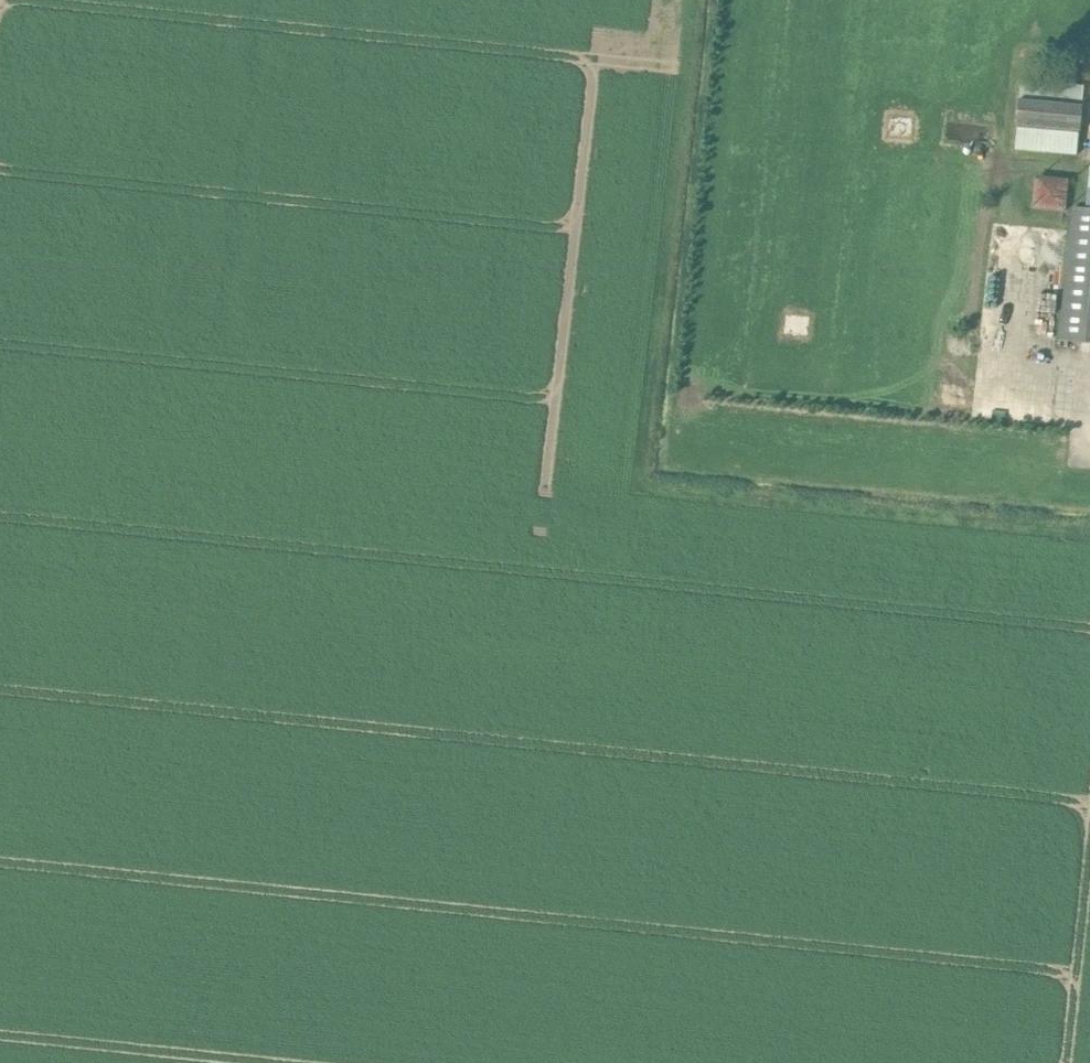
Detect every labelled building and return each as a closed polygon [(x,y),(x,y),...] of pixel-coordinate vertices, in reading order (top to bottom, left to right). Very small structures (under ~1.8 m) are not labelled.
[(1017,128),(1015,149),(1015,150),(1077,155),(1080,133),(1083,106),(1084,86),(1020,81),(1018,101),(1017,128)] [(1059,341),(1089,344),(1089,166),(1088,181),(1087,181),(1084,209),(1073,208),(1073,210),(1070,232),(1059,341)] [(1068,179),(1035,176),(1033,210),(1065,212),(1068,179)]
